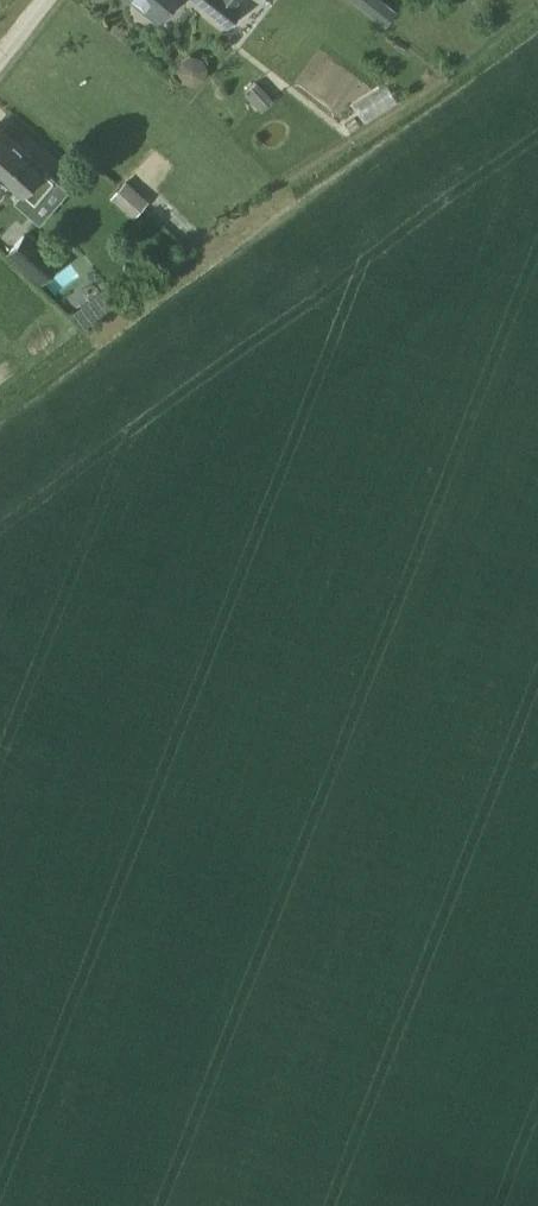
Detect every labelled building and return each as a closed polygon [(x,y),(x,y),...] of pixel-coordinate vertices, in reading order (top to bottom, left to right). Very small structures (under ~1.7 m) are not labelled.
[(139,1),(136,5),(152,18),(155,13),(159,16),(172,0),(138,0),(139,1)] [(228,26),(242,8),(231,0),(194,0),(228,26)] [(390,23),(401,7),(390,0),(355,0),(390,23)] [(178,66),(194,84),(212,69),(197,51),(178,66)] [(256,83),(246,91),(263,108),(272,100),(256,83)] [(0,130),(0,177),(18,193),(19,193),(33,205),(56,179),(41,167),(42,166),(0,130)] [(129,176),(113,195),(137,217),(154,198),(129,176)] [(7,253),(41,282),(61,259),(26,230),(7,253)]
